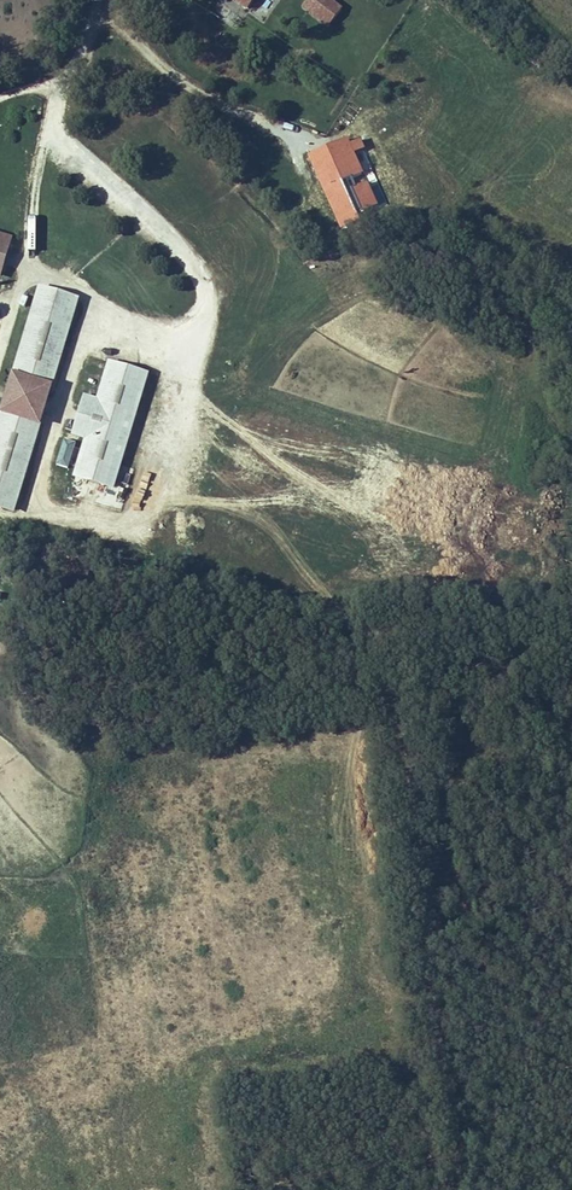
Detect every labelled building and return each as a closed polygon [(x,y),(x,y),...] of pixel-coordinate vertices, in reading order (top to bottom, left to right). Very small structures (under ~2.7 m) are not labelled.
[(277,0),(212,0),(207,7),(260,47),(285,14),(274,4),(277,0)] [(342,8),(331,0),(308,0),(304,5),(329,25),(342,8)] [(342,8),(349,0),(331,0),(342,8)] [(0,242),(0,283),(12,245),(0,242)] [(41,294),(0,430),(0,512),(14,517),(79,305),(41,294)] [(147,381),(110,369),(99,406),(84,402),(73,439),(87,443),(76,480),(113,492),(147,381)]
